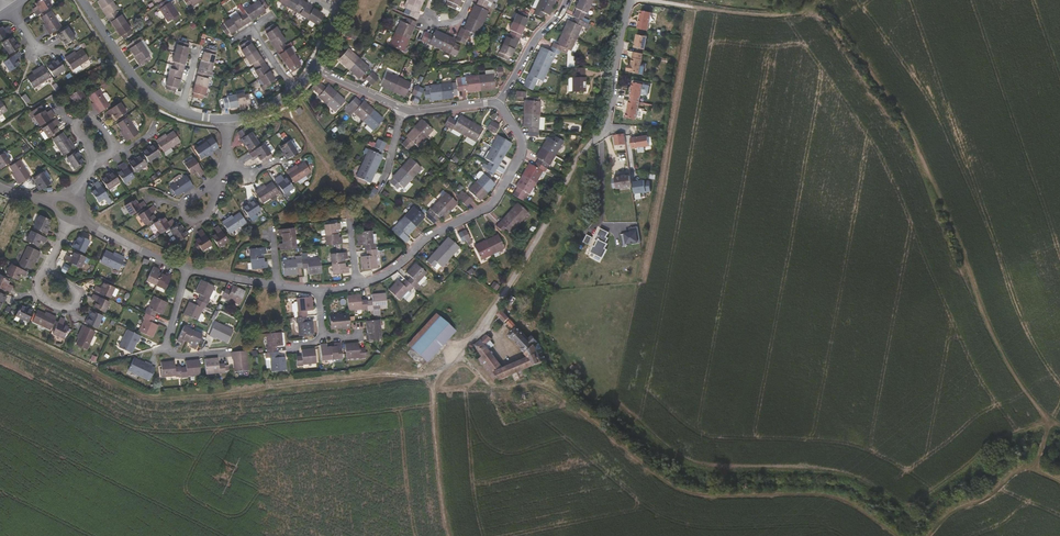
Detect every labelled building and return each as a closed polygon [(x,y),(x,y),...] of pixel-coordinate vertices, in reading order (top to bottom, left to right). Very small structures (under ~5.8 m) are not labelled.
[(52,6),(48,0),(40,0),(36,3),(39,9),(35,11),(38,15),(52,6)] [(119,16),(115,10),(117,9),(113,2),(111,0),(99,0),(98,1),(107,15),(106,16),(110,22),(111,22),(121,36),(122,36),(124,39),(132,34),(130,31),(131,30),(121,15),(119,16)] [(180,18),(170,2),(169,3),(167,0),(157,6),(159,9),(160,9),(168,22),(173,18),(175,21),(180,18)] [(251,20),(266,10),(265,9),(268,8),(263,0),(258,0),(259,1),(244,10),(242,6),(238,8),(241,12),(238,14),(231,19),(224,24),(224,25),(221,27),(226,35),(229,33),(230,33),(245,24),(251,20)] [(321,14),(321,13),(307,5),(307,4),(301,0),(300,1),(299,0),(279,0),(280,1),(280,2),(294,11),(296,9),(302,13),(300,15),(315,23),(316,22),(320,25),(324,17),(321,14)] [(420,11),(425,0),(408,0),(405,8),(408,9),(412,11),(410,16),(418,20),(420,15),(419,14),(417,13),(418,10),(420,11)] [(458,6),(461,0),(448,0),(448,1),(449,2),(447,6),(456,10),(458,6)] [(478,36),(489,11),(488,11),(492,3),(493,3),(494,0),(480,0),(477,6),(475,5),(465,26),(467,27),(466,30),(464,29),(462,28),(458,36),(467,40),(470,32),(478,36)] [(536,9),(541,0),(536,0),(533,7),(536,9)] [(551,13),(557,0),(541,0),(536,9),(535,11),(534,14),(534,15),(543,18),(545,14),(548,15),(550,12),(551,13)] [(576,9),(577,10),(574,17),(576,18),(574,23),(570,21),(569,24),(567,24),(558,45),(554,43),(551,51),(556,54),(559,55),(561,51),(568,54),(569,51),(571,52),(584,22),(582,21),(586,13),(587,14),(593,0),(580,0),(576,9)] [(639,29),(649,31),(652,12),(642,10),(639,23),(640,24),(639,29)] [(50,34),(61,27),(51,11),(41,17),(45,24),(49,29),(47,30),(50,34)] [(229,15),(231,19),(238,14),(236,11),(229,15)] [(522,36),(521,35),(528,19),(527,19),(529,15),(520,11),(518,15),(517,15),(510,30),(512,31),(509,38),(507,37),(500,53),(501,53),(499,57),(508,61),(510,57),(511,58),(518,42),(519,43),(522,36)] [(404,48),(406,49),(413,31),(412,30),(413,27),(415,28),(417,22),(409,19),(407,24),(401,21),(390,46),(403,51),(404,48)] [(12,32),(9,28),(6,31),(2,25),(0,27),(0,40),(12,32)] [(287,46),(285,43),(287,42),(277,27),(276,28),(274,25),(266,30),(268,33),(267,34),(276,48),(275,49),(279,55),(280,54),(290,69),(291,69),(294,72),(302,66),(295,55),(291,48),(293,46),(291,43),(287,46)] [(66,45),(75,39),(68,28),(57,35),(60,39),(61,38),(63,40),(66,45)] [(347,37),(355,40),(358,35),(350,32),(347,37)] [(453,41),(454,39),(439,32),(438,34),(435,32),(433,36),(425,33),(422,41),(450,54),(456,42),(453,41)] [(635,48),(646,50),(648,36),(638,34),(636,41),(636,44),(635,48)] [(18,43),(17,43),(15,41),(12,36),(2,42),(10,53),(20,46),(18,43)] [(141,66),(152,60),(150,56),(145,49),(140,42),(144,40),(141,36),(129,44),(131,48),(130,48),(139,63),(141,66)] [(145,49),(148,47),(144,40),(140,42),(145,49)] [(186,65),(184,64),(189,48),(188,47),(189,43),(187,43),(181,41),(180,41),(179,45),(178,45),(173,61),(171,60),(169,68),(171,69),(167,85),(168,86),(167,89),(176,92),(177,88),(178,88),(182,72),(184,72),(186,65)] [(263,58),(261,59),(252,44),(250,45),(248,41),(242,45),(244,49),(242,50),(251,65),(254,64),(258,70),(255,71),(265,86),(261,88),(264,92),(276,84),(274,80),(275,80),(265,65),(267,64),(263,58)] [(209,71),(211,72),(216,55),(215,55),(216,51),(207,48),(206,52),(205,52),(200,69),(199,69),(197,75),(199,76),(194,93),(195,93),(193,97),(203,99),(204,96),(205,96),(209,79),(208,78),(209,71)] [(538,80),(543,82),(556,54),(551,51),(544,48),(541,55),(539,54),(531,73),(533,73),(531,76),(529,75),(527,81),(536,85),(538,80)] [(74,69),(80,65),(89,59),(82,49),(76,53),(71,57),(70,56),(66,58),(73,69),(74,69)] [(361,78),(370,68),(349,49),(340,59),(343,61),(342,62),(357,77),(359,75),(361,78)] [(10,71),(20,64),(17,59),(21,56),(18,52),(4,62),(10,71)] [(630,73),(640,75),(644,54),(634,52),(632,66),(628,65),(627,71),(630,72),(630,73)] [(54,76),(65,69),(58,58),(54,61),(55,62),(53,64),(48,67),(54,76)] [(74,69),(76,73),(83,69),(80,65),(74,69)] [(34,88),(50,77),(43,66),(39,69),(40,70),(34,74),(28,78),(34,88)] [(573,92),(586,92),(586,68),(573,68),(573,92)] [(367,79),(373,85),(379,78),(373,72),(367,79)] [(403,94),(406,96),(412,83),(388,72),(382,84),(385,86),(384,87),(402,96),(403,94)] [(492,88),(496,87),(494,74),(466,78),(458,80),(458,82),(459,91),(459,92),(467,90),(467,91),(471,90),(471,92),(492,89),(492,88)] [(345,102),(343,100),(344,99),(332,88),(330,89),(328,87),(327,88),(319,81),(313,88),(321,95),(319,97),(336,112),(345,102)] [(631,100),(640,102),(644,84),(633,82),(631,95),(632,95),(631,100)] [(451,96),(454,96),(452,83),(430,86),(430,89),(426,90),(427,99),(431,98),(431,99),(435,98),(435,100),(451,98),(451,96)] [(414,101),(418,103),(424,89),(416,86),(412,94),(416,96),(414,101)] [(69,104),(72,108),(86,98),(80,89),(70,96),(74,101),(69,104)] [(99,113),(110,106),(99,90),(90,96),(94,102),(98,108),(96,109),(99,113)] [(247,105),(251,105),(249,94),(245,94),(245,93),(228,97),(228,98),(224,98),(225,108),(247,104),(247,105)] [(26,94),(21,97),(26,104),(30,101),(26,94)] [(351,116),(354,113),(363,103),(356,97),(344,110),(351,116)] [(627,118),(637,120),(641,102),(640,102),(631,100),(630,100),(627,118)] [(529,136),(539,137),(541,102),(528,101),(528,104),(526,104),(524,124),(526,124),(526,127),(530,127),(529,136)] [(116,119),(126,112),(120,103),(106,112),(108,117),(113,114),(116,119)] [(380,119),(382,117),(367,104),(366,105),(363,103),(354,113),(368,125),(374,130),(383,121),(380,119)] [(35,116),(41,126),(55,116),(51,110),(47,112),(42,105),(30,113),(32,118),(35,116)] [(127,141),(138,134),(127,117),(118,123),(123,130),(126,136),(124,137),(127,141)] [(480,129),(481,127),(464,118),(463,119),(460,118),(458,121),(450,117),(445,125),(467,137),(465,141),(474,146),(483,131),(480,129)] [(57,133),(59,131),(56,126),(60,123),(57,119),(43,128),(49,138),(53,135),(57,133)] [(415,145),(418,147),(433,130),(424,121),(422,124),(420,122),(407,137),(409,138),(403,144),(410,150),(415,145)] [(487,129),(495,133),(500,125),(492,121),(487,129)] [(371,134),(374,130),(368,125),(365,128),(371,134)] [(251,150),(260,144),(251,132),(249,134),(245,128),(243,129),(238,132),(243,138),(241,139),(243,144),(246,142),(247,144),(251,150)] [(164,152),(171,147),(180,141),(174,132),(167,136),(162,140),(161,138),(157,140),(164,152)] [(64,155),(75,148),(72,144),(71,145),(67,140),(62,133),(59,135),(55,138),(54,139),(64,155)] [(616,145),(626,144),(625,134),(618,135),(614,135),(616,145)] [(510,147),(509,146),(511,143),(499,136),(486,159),(491,162),(486,169),(494,174),(499,166),(497,165),(499,162),(500,163),(510,147)] [(637,148),(650,147),(649,136),(636,138),(637,148)] [(549,165),(550,165),(564,142),(556,137),(554,141),(550,139),(548,142),(547,141),(539,155),(540,156),(538,159),(539,159),(535,166),(530,164),(519,184),(520,185),(518,188),(514,195),(522,200),(527,193),(530,195),(543,171),(545,172),(549,165)] [(214,152),(213,151),(219,146),(213,138),(207,142),(206,142),(195,149),(201,159),(206,155),(209,154),(210,155),(214,152)] [(369,144),(383,151),(387,143),(379,140),(377,143),(371,140),(369,144)] [(287,159),(298,152),(290,141),(281,148),(285,153),(286,155),(285,156),(287,159)] [(143,152),(149,162),(160,154),(153,143),(149,146),(150,147),(148,149),(143,152)] [(262,160),(271,154),(265,144),(251,154),(253,158),(258,155),(262,160)] [(164,152),(166,156),(173,151),(171,147),(164,152)] [(75,169),(84,162),(81,157),(79,155),(80,154),(78,150),(67,157),(75,169)] [(371,179),(372,180),(382,159),(380,158),(382,155),(370,150),(357,177),(369,182),(371,179)] [(11,162),(4,152),(0,155),(0,168),(0,169),(11,162)] [(136,172),(147,165),(141,155),(136,158),(134,159),(134,158),(129,161),(136,172)] [(562,166),(565,162),(557,157),(554,161),(562,166)] [(200,175),(204,173),(195,158),(192,160),(185,164),(192,175),(198,171),(200,175)] [(413,185),(410,182),(422,168),(412,159),(410,162),(409,161),(395,176),(397,177),(394,180),(391,183),(398,189),(401,186),(404,188),(407,191),(413,185)] [(19,184),(31,176),(20,160),(10,166),(15,173),(19,178),(17,180),(19,184)] [(125,183),(134,177),(125,162),(121,165),(122,166),(119,168),(121,171),(118,173),(125,183)] [(299,181),(307,175),(311,172),(305,163),(298,167),(293,171),(292,169),(288,172),(295,183),(299,181)] [(109,189),(120,182),(113,171),(109,173),(110,174),(107,176),(102,179),(109,189)] [(40,190),(51,183),(43,172),(34,178),(37,183),(38,185),(37,186),(40,190)] [(481,197),(482,198),(493,186),(492,185),(494,183),(485,174),(469,190),(479,199),(481,197)] [(190,189),(194,187),(187,175),(171,186),(177,195),(183,191),(189,188),(190,189)] [(299,181),(301,184),(309,178),(307,175),(299,181)] [(619,189),(632,187),(631,175),(626,176),(621,176),(617,177),(617,179),(613,179),(614,188),(618,187),(619,189)] [(285,194),(294,188),(288,178),(282,182),(279,177),(275,179),(285,194)] [(108,204),(112,202),(99,181),(95,184),(97,188),(92,191),(99,202),(105,198),(108,204)] [(263,203),(279,192),(273,183),(267,187),(261,191),(260,189),(256,192),(263,203)] [(371,197),(373,198),(379,192),(374,188),(367,196),(369,199),(371,197)] [(472,199),(470,197),(471,196),(469,193),(467,195),(463,191),(457,197),(467,206),(473,200),(472,199)] [(444,216),(445,218),(456,206),(455,204),(457,202),(447,193),(432,210),(430,209),(427,212),(428,213),(430,215),(428,217),(427,218),(434,224),(440,218),(441,219),(444,216)] [(125,206),(132,215),(146,206),(143,201),(139,204),(135,199),(125,206)] [(244,208),(250,217),(262,210),(255,199),(250,202),(251,203),(249,205),(244,208)] [(510,226),(514,230),(530,213),(520,204),(518,207),(516,205),(505,217),(507,219),(504,221),(503,220),(497,226),(504,233),(510,226)] [(145,224),(155,218),(152,213),(156,210),(154,206),(139,215),(145,224)] [(409,233),(410,234),(423,219),(422,218),(424,216),(414,207),(393,230),(407,243),(411,239),(408,236),(407,235),(409,233)] [(223,222),(230,233),(247,222),(240,213),(234,218),(228,221),(227,219),(223,222)] [(47,228),(48,226),(51,220),(41,215),(35,228),(45,233),(47,233),(49,229),(47,228)] [(154,223),(160,233),(175,224),(172,219),(168,222),(165,217),(154,223)] [(342,237),(339,238),(338,230),(342,230),(341,223),(325,225),(327,245),(343,244),(342,237)] [(179,241),(189,234),(187,231),(186,231),(184,229),(181,224),(171,230),(179,241)] [(220,247),(229,241),(219,227),(215,230),(218,233),(213,237),(220,247)] [(282,250),(297,249),(295,228),(280,229),(280,236),(284,236),(285,244),(281,244),(282,250)] [(609,232),(601,229),(596,240),(597,241),(595,246),(593,245),(590,253),(604,258),(607,250),(606,249),(608,244),(606,243),(608,238),(607,237),(609,232)] [(203,250),(212,244),(203,230),(199,232),(202,237),(196,240),(197,242),(195,244),(198,248),(200,246),(203,250)] [(469,245),(473,243),(467,230),(459,234),(463,242),(466,241),(469,245)] [(45,243),(48,238),(32,231),(27,241),(38,246),(41,241),(45,243)] [(375,244),(374,244),(373,236),(372,231),(358,233),(360,246),(365,245),(368,245),(368,250),(369,256),(368,256),(362,257),(364,270),(378,269),(376,255),(378,255),(377,249),(376,250),(375,244)] [(73,247),(85,253),(91,241),(80,236),(78,241),(77,243),(75,242),(73,247)] [(482,260),(506,248),(500,236),(497,238),(496,236),(478,245),(479,247),(476,248),(482,260)] [(428,261),(439,271),(461,248),(451,239),(448,241),(447,240),(428,261)] [(37,255),(39,256),(41,252),(29,246),(20,264),(30,269),(34,262),(37,255)] [(267,261),(264,261),(263,254),(267,254),(266,247),(251,249),(253,270),(268,268),(267,261)] [(101,261),(119,270),(125,258),(121,256),(120,257),(114,255),(106,251),(101,261)] [(66,259),(82,267),(86,257),(75,252),(72,257),(68,255),(66,259)] [(349,266),(346,267),(345,259),(348,259),(347,252),(332,254),(334,274),(350,273),(349,266)] [(309,274),(323,273),(321,258),(308,260),(308,259),(302,259),(302,256),(296,256),(296,260),(283,261),(285,275),(298,274),(298,269),(297,267),(303,267),(308,266),(309,269),(309,274)] [(421,285),(418,282),(425,275),(427,273),(416,263),(407,273),(411,277),(413,278),(409,282),(405,286),(403,284),(399,280),(390,290),(401,300),(403,298),(409,291),(410,291),(414,287),(418,290),(422,285),(421,285)] [(26,276),(28,272),(12,264),(7,274),(19,280),(21,274),(26,276)] [(147,280),(157,285),(162,274),(159,272),(160,269),(154,266),(147,280)] [(157,285),(166,290),(173,276),(167,273),(165,275),(162,274),(157,285)] [(9,283),(10,280),(0,275),(0,288),(10,293),(12,288),(11,288),(13,285),(9,283)] [(418,282),(421,285),(428,278),(425,275),(418,282)] [(211,299),(210,298),(215,287),(202,280),(197,292),(202,294),(203,295),(200,300),(207,304),(208,304),(211,299)] [(111,297),(112,295),(115,287),(104,282),(102,288),(97,286),(95,290),(111,297)] [(228,299),(240,305),(246,292),(234,286),(232,291),(231,293),(226,290),(222,297),(228,300),(228,299)] [(403,298),(406,300),(412,295),(410,294),(412,292),(410,291),(409,291),(403,298)] [(374,309),(387,308),(386,293),(373,295),(373,300),(374,302),(368,302),(369,309),(369,311),(375,310),(374,309)] [(105,312),(110,302),(95,294),(92,299),(97,301),(94,307),(105,312)] [(368,302),(362,303),(362,300),(361,295),(348,296),(350,310),(363,309),(363,310),(369,309),(368,302)] [(157,312),(162,315),(168,303),(155,296),(149,308),(148,307),(146,313),(147,313),(154,317),(156,312),(157,312)] [(507,302),(512,305),(516,298),(512,296),(507,302)] [(308,311),(313,310),(312,297),(297,298),(298,302),(295,302),(294,304),(295,318),(297,317),(298,323),(299,323),(300,336),(315,335),(313,321),(308,322),(306,322),(306,316),(305,311),(308,311)] [(198,320),(201,313),(204,308),(205,309),(207,304),(200,300),(198,305),(196,304),(191,302),(185,314),(198,320)] [(16,316),(29,321),(34,310),(30,308),(29,309),(27,308),(21,305),(16,316)] [(505,321),(509,317),(500,309),(497,314),(499,316),(505,321)] [(32,320),(51,329),(57,317),(53,315),(52,317),(46,314),(38,311),(37,313),(35,313),(32,320)] [(86,322),(98,328),(104,316),(93,311),(91,316),(90,319),(88,318),(86,322)] [(153,337),(158,325),(154,323),(151,322),(154,317),(147,313),(144,319),(145,319),(140,331),(153,337)] [(344,329),(351,328),(350,314),(330,315),(332,327),(339,327),(339,328),(344,327),(344,328),(344,329)] [(409,344),(428,361),(455,331),(436,314),(409,344)] [(54,333),(64,338),(69,327),(64,324),(66,320),(61,317),(54,333)] [(368,341),(383,339),(380,319),(368,321),(369,328),(368,328),(369,333),(368,333),(367,333),(368,341)] [(533,336),(530,339),(510,320),(505,325),(512,332),(509,335),(514,340),(514,339),(522,347),(521,348),(529,357),(504,368),(486,344),(492,339),(489,335),(488,334),(475,345),(483,356),(501,379),(501,380),(513,374),(516,380),(527,375),(525,369),(542,362),(538,353),(539,353),(535,345),(538,342),(533,336)] [(223,338),(229,341),(234,330),(216,322),(210,335),(217,339),(217,338),(217,337),(222,339),(223,338)] [(78,345),(87,349),(96,331),(85,326),(82,330),(84,331),(81,337),(78,345)] [(197,349),(203,335),(185,326),(178,340),(184,343),(185,340),(192,343),(191,346),(197,349)] [(138,342),(139,342),(142,336),(128,329),(120,347),(131,352),(134,346),(135,346),(137,342),(138,342)] [(278,346),(283,346),(282,332),(267,333),(269,347),(268,347),(268,353),(270,353),(270,358),(272,358),(273,368),(273,371),(287,370),(285,356),(280,357),(278,357),(276,346),(278,346)] [(544,353),(544,351),(538,342),(535,345),(539,353),(538,353),(542,362),(546,360),(546,357),(544,353)] [(323,360),(343,358),(341,343),(335,344),(336,347),(328,348),(328,344),(321,345),(323,360)] [(361,358),(367,358),(366,350),(360,350),(360,348),(360,343),(346,344),(348,358),(360,357),(361,358)] [(248,370),(249,370),(247,350),(233,352),(234,359),(235,359),(236,364),(237,364),(237,371),(248,370)] [(303,367),(316,367),(315,352),(302,353),(302,359),(302,361),(297,362),(297,369),(303,369),(303,367)] [(496,382),(501,379),(483,356),(479,359),(496,382)] [(220,373),(226,373),(226,365),(220,365),(219,363),(219,358),(206,359),(207,374),(220,372),(220,373)] [(129,370),(150,380),(157,367),(153,365),(146,361),(146,362),(146,363),(141,361),(141,362),(134,359),(129,370)] [(189,375),(201,374),(200,360),(186,361),(187,367),(187,368),(182,368),(176,369),(176,366),(176,361),(162,362),(163,376),(177,376),(182,376),(182,377),(189,377),(189,375)] [(220,481),(228,485),(236,468),(228,464),(220,481)]
